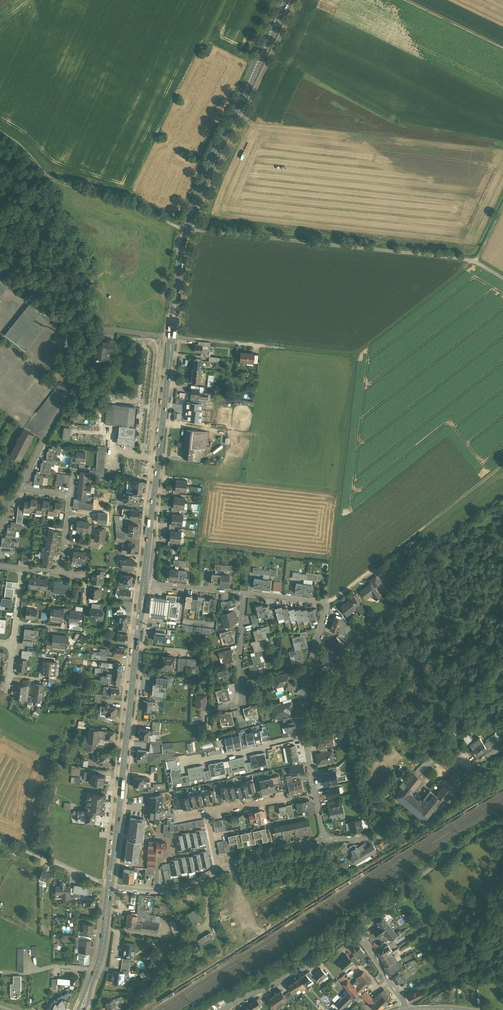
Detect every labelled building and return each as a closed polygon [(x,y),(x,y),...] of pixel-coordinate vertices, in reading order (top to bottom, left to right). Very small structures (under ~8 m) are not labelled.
[(9,285),(0,277),(0,296),(9,285)] [(30,302),(5,334),(4,334),(25,351),(26,351),(26,350),(51,319),(51,318),(31,302),(30,302)] [(107,342),(103,342),(102,346),(102,352),(101,357),(109,358),(109,353),(107,353),(107,349),(114,350),(115,340),(108,340),(107,342)] [(252,353),(241,352),(240,361),(251,362),(252,353)] [(200,359),(196,358),(195,360),(193,359),(192,368),(193,368),(201,369),(202,360),(200,360),(200,359)] [(200,376),(192,375),(191,382),(194,382),(193,383),(196,383),(196,382),(199,383),(200,376)] [(203,389),(190,388),(190,392),(191,392),(190,399),(198,400),(198,398),(210,399),(210,393),(209,393),(207,392),(207,393),(206,393),(206,392),(206,393),(205,393),(205,392),(203,392),(203,393),(203,389)] [(198,404),(198,400),(190,399),(190,402),(187,402),(186,408),(189,408),(201,409),(202,404),(198,404)] [(113,404),(107,404),(105,424),(111,424),(113,404)] [(137,407),(113,404),(111,424),(119,425),(135,427),(137,407)] [(135,427),(119,425),(118,436),(125,437),(134,438),(135,427)] [(23,429),(19,437),(18,436),(16,439),(17,439),(9,455),(20,460),(34,434),(23,429)] [(207,431),(186,429),(184,446),(193,447),(205,449),(207,431)] [(193,447),(184,446),(183,458),(192,459),(193,447)] [(52,448),(49,448),(48,452),(47,452),(46,460),(54,461),(55,454),(60,454),(60,449),(58,449),(52,448)] [(76,451),(75,454),(74,463),(84,464),(85,452),(76,451)] [(97,451),(96,475),(105,475),(106,452),(97,451)] [(46,460),(43,459),(42,464),(41,464),(40,471),(49,472),(49,465),(54,466),(54,461),(46,460)] [(49,472),(40,471),(37,471),(36,475),(35,475),(34,483),(43,484),(43,477),(48,477),(49,472)] [(89,473),(80,472),(79,485),(87,486),(88,478),(92,479),(92,473),(89,473)] [(87,486),(79,485),(77,499),(79,499),(85,499),(86,492),(90,492),(91,487),(87,486)] [(132,491),(126,490),(126,494),(124,494),(123,495),(123,496),(124,497),(125,498),(125,502),(140,503),(140,500),(141,500),(143,499),(143,498),(142,496),(141,496),(141,492),(132,491)] [(140,510),(123,508),(122,513),(124,514),(124,517),(139,519),(140,510)] [(97,521),(106,522),(107,514),(103,513),(98,513),(97,521)] [(138,524),(129,523),(127,533),(136,534),(138,524)] [(21,526),(11,524),(10,528),(7,527),(6,535),(15,536),(16,531),(23,532),(24,526),(21,526)] [(97,528),(95,528),(95,533),(95,538),(104,539),(105,529),(97,528)] [(6,535),(5,535),(5,538),(2,537),(1,545),(10,546),(11,541),(18,542),(19,536),(15,536),(6,535)] [(132,542),(128,542),(127,548),(127,551),(134,552),(134,548),(136,547),(136,546),(135,545),(135,544),(132,543),(132,542)] [(1,545),(0,545),(0,556),(5,557),(5,551),(12,552),(13,547),(10,546),(1,545)] [(134,559),(123,558),(123,562),(122,563),(122,565),(123,566),(131,567),(133,567),(134,559)] [(178,570),(170,569),(170,568),(169,568),(168,578),(169,578),(177,579),(178,569),(178,570)] [(186,571),(178,570),(178,569),(177,579),(185,580),(186,580),(187,570),(186,570),(186,571)] [(103,571),(97,570),(97,572),(92,572),(91,581),(100,582),(100,577),(102,577),(103,571)] [(132,574),(124,573),(124,577),(122,577),(122,578),(121,578),(120,581),(131,583),(132,574)] [(220,574),(212,574),(212,573),(210,583),(211,583),(211,582),(219,583),(219,584),(220,574)] [(229,575),(220,574),(219,584),(219,583),(228,584),(228,585),(229,575)] [(380,581),(376,575),(371,579),(376,585),(380,581)] [(39,578),(29,577),(28,587),(36,588),(37,588),(39,578)] [(48,579),(39,578),(37,588),(46,589),(47,589),(48,579)] [(262,579),(254,578),(253,587),(261,588),(262,579)] [(271,580),(262,579),(261,588),(270,589),(271,580)] [(68,584),(60,582),(60,580),(54,580),(53,589),(53,591),(67,593),(68,584)] [(304,584),(296,583),(295,592),(303,593),(304,584)] [(371,583),(366,586),(359,591),(360,591),(362,594),(365,599),(369,596),(372,593),(376,598),(375,599),(376,600),(378,598),(381,596),(374,586),(371,583)] [(313,585),(304,584),(305,584),(304,584),(303,593),(304,593),(312,594),(313,585)] [(1,605),(11,606),(12,601),(14,588),(12,587),(6,587),(5,587),(4,597),(2,597),(1,605)] [(93,587),(90,587),(89,596),(98,597),(99,588),(93,587)] [(125,589),(120,588),(119,596),(129,597),(130,589),(125,589)] [(158,596),(151,595),(149,614),(156,615),(167,616),(169,600),(169,597),(166,597),(158,596)] [(350,598),(340,606),(339,606),(346,615),(350,612),(349,611),(354,606),(359,612),(358,614),(359,614),(361,613),(360,612),(364,609),(359,602),(354,596),(353,595),(349,598),(350,598)] [(175,601),(169,600),(167,616),(178,617),(179,616),(181,603),(179,601),(175,601)] [(261,604),(255,605),(258,616),(264,614),(262,606),(261,604)] [(268,604),(262,606),(264,614),(265,617),(271,615),(270,614),(269,609),(268,604)] [(120,606),(117,609),(117,616),(119,616),(120,611),(124,612),(124,613),(127,614),(127,611),(126,612),(120,606)] [(281,606),(275,607),(276,613),(278,618),(283,616),(281,608),(281,606)] [(287,606),(281,608),(283,616),(284,619),(290,617),(288,608),(287,606)] [(36,609),(26,607),(25,617),(35,618),(36,609)] [(63,609),(51,607),(50,619),(62,621),(63,613),(63,609)] [(294,607),(288,608),(290,617),(290,619),(296,618),(294,609),(294,607)] [(91,608),(90,608),(90,610),(89,611),(90,612),(89,617),(94,617),(95,618),(97,617),(100,618),(100,614),(103,612),(101,609),(100,609),(91,608)] [(300,608),(294,609),(296,618),(297,620),(303,618),(300,610),(300,608)] [(306,608),(300,610),(303,618),(303,621),(309,619),(307,611),(306,608)] [(313,609),(307,611),(309,619),(309,621),(315,620),(313,609)] [(70,610),(70,614),(69,622),(81,623),(82,611),(70,610)] [(233,610),(221,613),(224,625),(227,624),(233,622),(236,622),(235,617),(237,616),(235,612),(234,613),(233,610)] [(127,614),(124,613),(124,612),(120,611),(119,616),(119,620),(119,621),(127,622),(128,614),(127,614)] [(336,617),(335,616),(330,629),(342,633),(344,628),(344,627),(346,625),(344,622),(342,619),(340,618),(336,617)] [(352,626),(347,620),(344,622),(346,625),(344,627),(344,628),(347,630),(352,626)] [(257,631),(253,632),(255,640),(263,638),(262,632),(268,631),(267,625),(256,628),(257,631)] [(38,630),(24,628),(23,639),(23,638),(22,643),(32,644),(33,636),(38,636),(38,630)] [(229,630),(219,632),(220,638),(224,637),(226,643),(234,641),(231,629),(229,630)] [(68,636),(53,634),(52,640),(52,645),(53,645),(67,646),(68,636)] [(125,635),(117,634),(117,638),(115,638),(115,641),(125,642),(125,635)] [(155,634),(154,634),(153,640),(157,640),(157,642),(162,642),(162,641),(166,641),(166,635),(165,635),(155,634)] [(300,635),(292,637),(293,643),(298,641),(299,648),(300,648),(308,646),(306,639),(305,639),(304,635),(304,634),(300,635)] [(358,634),(349,643),(354,647),(362,639),(358,634)] [(263,638),(255,640),(256,643),(252,644),(254,651),(262,649),(261,644),(267,642),(266,637),(263,638)] [(336,637),(329,646),(332,648),(334,646),(337,648),(342,642),(336,637)] [(230,648),(218,652),(219,657),(223,656),(225,662),(230,661),(233,660),(231,652),(230,648)] [(299,648),(288,651),(290,656),(294,655),(296,661),(296,662),(302,660),(304,660),(302,652),(301,653),(300,648),(299,648)] [(255,654),(251,655),(253,663),(261,661),(259,655),(266,654),(265,649),(262,649),(254,651),(255,654)] [(339,649),(334,654),(339,658),(343,653),(339,649)] [(331,656),(326,652),(320,658),(323,661),(320,665),(326,669),(333,661),(336,663),(337,662),(334,660),(335,659),(331,656)] [(334,654),(333,653),(331,656),(335,659),(334,660),(337,662),(336,663),(337,664),(341,660),(339,658),(334,654)] [(166,656),(162,655),(162,656),(161,657),(161,659),(162,660),(161,669),(167,670),(168,667),(174,668),(175,657),(171,656),(171,655),(170,654),(169,654),(168,654),(167,654),(167,655),(166,656)] [(187,658),(179,657),(177,671),(185,672),(187,658)] [(27,659),(18,658),(17,669),(26,671),(27,659)] [(196,659),(187,658),(185,672),(195,673),(196,659)] [(56,661),(43,660),(42,673),(52,674),(53,666),(55,667),(56,661)] [(254,666),(250,667),(251,675),(259,673),(258,667),(265,665),(263,660),(261,661),(253,663),(254,666)] [(120,663),(114,662),(113,666),(113,669),(121,670),(122,663),(120,663)] [(224,669),(216,671),(218,676),(222,675),(223,682),(232,680),(229,668),(226,668),(224,669)] [(104,674),(101,674),(101,680),(120,682),(121,675),(113,675),(113,672),(108,671),(108,675),(104,674)] [(294,687),(290,672),(273,676),(276,687),(283,685),(284,690),(292,688),(294,687)] [(164,678),(157,677),(156,684),(156,685),(161,685),(168,686),(169,679),(164,678)] [(44,685),(34,683),(32,696),(32,697),(33,697),(40,698),(43,698),(44,685)] [(22,685),(15,684),(13,697),(24,699),(26,685),(22,685)] [(153,684),(152,695),(164,697),(165,691),(161,690),(161,685),(156,685),(156,684),(153,684)] [(316,684),(309,691),(312,693),(318,686),(316,684)] [(114,687),(111,687),(110,695),(118,696),(119,688),(116,687),(116,686),(114,686),(114,687)] [(227,687),(215,690),(216,696),(220,695),(222,701),(230,699),(227,687)] [(292,688),(284,690),(287,699),(291,698),(294,698),(292,690),(292,688)] [(323,691),(312,693),(314,701),(312,702),(313,706),(325,704),(323,691)] [(206,695),(196,695),(195,708),(200,708),(200,706),(206,706),(206,695)] [(142,710),(151,711),(152,701),(146,701),(143,701),(142,710)] [(283,704),(271,707),(272,712),(276,712),(277,717),(290,713),(289,709),(294,708),(292,701),(283,704)] [(255,704),(243,707),(245,716),(252,714),(253,718),(258,716),(255,704)] [(105,705),(102,705),(101,716),(108,716),(108,717),(110,717),(109,721),(110,721),(112,717),(112,715),(115,716),(115,711),(116,711),(117,707),(116,707),(116,706),(109,706),(105,705)] [(231,710),(219,714),(221,722),(228,720),(229,724),(234,723),(232,716),(231,710)] [(293,721),(286,723),(286,726),(287,731),(289,731),(291,732),(293,730),(296,729),(294,724),(293,721)] [(160,723),(152,722),(152,729),(156,730),(159,730),(160,723)] [(98,729),(89,728),(88,741),(97,742),(97,737),(98,729)] [(149,729),(140,728),(140,729),(138,730),(138,732),(139,733),(139,738),(142,738),(142,740),(145,740),(145,739),(148,739),(148,738),(149,738),(149,736),(148,736),(148,733),(149,729)] [(260,731),(261,737),(269,736),(267,728),(263,728),(263,731),(260,731)] [(106,730),(98,729),(97,737),(105,738),(106,730)] [(114,731),(106,730),(105,738),(108,738),(108,739),(110,740),(110,738),(113,739),(114,731)] [(255,744),(262,743),(261,737),(260,731),(253,733),(255,744)] [(248,746),(255,744),(253,733),(245,734),(247,740),(248,746)] [(323,735),(317,736),(314,737),(316,747),(319,746),(325,745),(333,743),(331,733),(323,735)] [(472,741),(467,734),(462,737),(467,744),(472,741)] [(495,735),(486,741),(487,742),(490,746),(499,740),(497,737),(495,734),(495,735)] [(234,748),(242,747),(241,741),(239,735),(232,737),(234,748)] [(227,750),(234,748),(232,737),(224,738),(226,745),(227,750)] [(217,740),(218,747),(226,745),(224,738),(217,740)] [(484,744),(480,738),(476,741),(479,745),(477,746),(473,749),(477,755),(487,748),(484,744)] [(162,751),(158,752),(158,753),(157,754),(157,757),(157,759),(162,758),(174,755),(173,742),(161,743),(161,744),(162,744),(162,751)] [(294,745),(286,746),(288,761),(299,759),(298,755),(296,755),(294,745)] [(146,750),(137,749),(136,757),(137,757),(145,758),(146,753),(146,750)] [(327,752),(322,753),(322,752),(321,752),(315,753),(317,763),(334,760),(332,750),(327,751),(327,752)] [(104,751),(98,751),(98,754),(97,761),(101,761),(100,762),(101,762),(101,763),(102,763),(103,763),(104,762),(104,761),(107,762),(109,762),(109,757),(108,757),(109,752),(107,752),(104,751)] [(414,773),(419,777),(436,761),(441,756),(436,751),(418,768),(414,773)] [(260,765),(267,764),(266,758),(265,752),(257,754),(260,765)] [(252,767),(260,765),(257,754),(250,755),(251,761),(252,767)] [(441,756),(436,761),(446,769),(451,763),(441,756)] [(239,770),(246,768),(244,757),(236,758),(239,770)] [(170,771),(179,770),(177,758),(175,759),(168,760),(170,771)] [(231,771),(239,770),(236,758),(229,759),(230,765),(231,771)] [(211,775),(225,772),(224,766),(223,760),(208,763),(209,769),(211,775)] [(197,778),(205,777),(204,771),(202,765),(195,766),(197,778)] [(300,765),(290,768),(291,774),(304,771),(302,765),(300,765)] [(190,779),(197,778),(195,766),(187,768),(189,774),(190,779)] [(453,772),(444,784),(442,786),(443,786),(436,795),(441,799),(442,798),(445,800),(465,775),(461,772),(454,766),(451,771),(453,772)] [(172,783),(181,781),(180,776),(179,770),(170,771),(172,783)] [(329,771),(321,772),(323,784),(329,783),(336,782),(334,770),(329,771)] [(104,775),(92,773),(92,772),(84,771),(83,777),(91,778),(90,783),(103,784),(104,775)] [(414,773),(405,783),(410,787),(413,790),(422,779),(419,777),(414,773)] [(143,777),(134,775),(133,786),(142,787),(142,786),(143,781),(143,777)] [(275,777),(260,780),(262,791),(273,788),(272,782),(276,781),(275,777)] [(292,781),(287,782),(289,791),(287,792),(288,797),(291,796),(291,794),(293,793),(293,791),(294,791),(300,790),(300,791),(303,790),(300,779),(292,781)] [(254,780),(247,782),(247,784),(249,791),(256,790),(254,780)] [(405,783),(395,790),(399,793),(403,796),(407,791),(410,787),(405,783)] [(247,784),(241,785),(242,794),(242,795),(249,793),(249,791),(247,784)] [(233,785),(227,786),(229,795),(229,796),(235,795),(234,786),(233,785)] [(240,785),(234,786),(235,795),(236,795),(242,794),(241,785),(240,785)] [(227,786),(220,787),(222,797),(229,795),(227,786)] [(329,789),(326,790),(327,796),(340,793),(338,787),(329,789)] [(214,788),(207,790),(207,792),(209,799),(216,798),(214,788)] [(436,795),(430,790),(424,798),(427,800),(428,800),(435,806),(441,799),(436,795)] [(427,800),(424,798),(421,801),(420,802),(417,800),(407,791),(403,796),(399,793),(396,797),(424,820),(435,806),(428,800),(427,800)] [(207,792),(201,794),(203,802),(203,803),(209,802),(209,799),(207,792)] [(105,794),(90,793),(89,799),(87,799),(87,803),(87,804),(88,804),(88,810),(95,811),(104,812),(105,794)] [(194,793),(187,795),(188,796),(189,804),(196,803),(194,794),(194,793)] [(201,793),(194,794),(196,803),(196,804),(203,802),(201,794),(201,793)] [(162,795),(150,797),(149,806),(151,806),(149,819),(159,820),(160,807),(161,807),(162,795)] [(188,796),(181,798),(182,802),(183,807),(190,806),(189,804),(188,796)] [(182,802),(179,803),(178,798),(175,799),(176,803),(177,808),(183,807),(182,802)] [(309,800),(296,802),(298,810),(305,808),(306,813),(312,812),(310,804),(309,800)] [(291,803),(278,806),(280,813),(287,812),(288,817),(294,816),(291,803)] [(335,804),(330,805),(330,806),(328,806),(330,815),(332,814),(333,818),(342,816),(341,812),(342,811),(342,808),(340,807),(339,803),(335,804)] [(86,810),(78,809),(77,820),(85,821),(86,810)] [(88,810),(86,810),(85,821),(94,822),(95,811),(88,810)] [(261,810),(249,812),(250,820),(258,818),(259,823),(264,822),(263,817),(262,811),(261,810)] [(243,813),(231,816),(232,823),(240,822),(240,826),(245,826),(243,813)] [(143,819),(130,817),(128,838),(127,838),(124,861),(132,862),(133,857),(137,857),(137,854),(139,854),(141,838),(143,838),(145,819),(143,819)] [(361,819),(348,822),(350,831),(362,829),(362,828),(361,820),(361,819)] [(307,820),(299,821),(301,834),(310,832),(307,820)] [(299,821),(287,824),(288,831),(295,830),(296,835),(301,834),(299,821)] [(170,825),(167,825),(164,824),(163,834),(166,834),(173,835),(173,831),(170,831),(170,825)] [(287,824),(274,826),(275,834),(283,832),(284,837),(289,836),(288,831),(287,824)] [(265,828),(253,831),(254,838),(261,836),(262,842),(267,840),(265,828)] [(203,830),(196,831),(196,832),(198,844),(205,843),(205,840),(203,831),(203,830)] [(253,831),(240,834),(242,841),(249,839),(250,844),(255,843),(254,838),(253,831)] [(196,832),(189,834),(191,845),(191,846),(198,845),(198,844),(196,832)] [(182,835),(185,847),(191,845),(189,834),(189,833),(182,834),(182,835)] [(240,833),(228,836),(229,839),(229,843),(237,842),(238,847),(243,846),(242,841),(240,834),(240,833)] [(182,835),(175,836),(177,849),(185,848),(185,847),(182,835)] [(156,841),(149,841),(147,863),(155,864),(156,851),(156,841)] [(166,842),(156,841),(156,851),(166,851),(166,842)] [(362,850),(360,851),(364,856),(366,855),(369,853),(376,849),(372,843),(364,849),(362,850)] [(357,847),(351,850),(354,855),(360,851),(359,849),(358,850),(357,847)] [(200,854),(202,866),(210,865),(210,864),(208,857),(207,851),(200,853),(200,854)] [(354,855),(351,857),(355,862),(364,856),(360,851),(354,855)] [(193,856),(195,869),(203,868),(202,866),(200,854),(193,855),(193,856)] [(193,856),(185,858),(188,871),(195,870),(195,869),(193,856)] [(178,859),(180,872),(188,871),(185,858),(185,857),(178,858),(178,859)] [(178,859),(170,861),(170,863),(172,872),(173,875),(180,873),(180,872),(178,859)] [(137,872),(134,871),(134,870),(124,869),(123,874),(122,879),(133,881),(133,880),(133,878),(136,878),(137,872)] [(50,873),(43,870),(40,878),(47,881),(50,873)] [(60,884),(60,885),(60,886),(56,886),(56,893),(62,893),(62,898),(70,898),(70,895),(70,888),(70,887),(65,887),(65,885),(65,884),(65,883),(64,883),(63,882),(62,882),(61,883),(60,884)] [(92,887),(74,885),(73,893),(80,893),(91,895),(92,887)] [(141,916),(145,916),(145,914),(146,907),(142,907),(143,895),(139,895),(137,913),(138,913),(138,914),(140,914),(139,916),(141,916)] [(96,898),(87,897),(87,902),(86,905),(89,906),(91,906),(95,906),(96,898)] [(196,908),(187,913),(193,923),(202,918),(195,908),(196,908)] [(382,916),(376,921),(380,927),(381,928),(387,923),(382,916)] [(136,920),(127,919),(126,927),(136,929),(137,924),(136,924),(136,920)] [(174,920),(169,922),(174,935),(179,933),(174,920)] [(93,924),(82,923),(82,926),(84,926),(83,931),(90,932),(92,932),(92,931),(93,929),(92,929),(93,924)] [(148,924),(142,923),(142,925),(141,929),(157,931),(158,924),(149,923),(148,924)] [(397,935),(387,923),(381,928),(384,932),(390,939),(394,937),(397,935)] [(380,927),(374,932),(378,937),(384,932),(381,928),(380,927)] [(210,930),(197,938),(201,944),(214,936),(210,930)] [(402,932),(394,937),(395,939),(397,942),(405,937),(402,932)] [(91,939),(79,938),(78,951),(79,951),(90,952),(90,945),(93,946),(94,945),(94,944),(93,943),(91,942),(91,939)] [(135,943),(124,942),(122,956),(130,957),(130,954),(134,954),(135,943)] [(388,945),(377,952),(381,959),(388,955),(386,952),(391,949),(388,945)] [(359,947),(355,951),(355,952),(359,957),(364,952),(359,947)] [(90,952),(79,951),(79,963),(89,963),(90,952)] [(346,954),(337,962),(344,970),(353,961),(350,958),(346,954)] [(353,955),(350,958),(353,961),(356,964),(359,961),(357,959),(353,955)] [(388,955),(381,959),(386,966),(391,964),(393,963),(389,956),(388,955)] [(130,961),(122,960),(121,968),(129,969),(130,961)] [(414,960),(404,965),(406,968),(416,963),(414,960)] [(386,966),(384,967),(389,975),(394,972),(392,968),(393,968),(392,968),(391,964),(386,966)] [(320,968),(313,974),(315,976),(319,981),(326,974),(320,968)] [(120,971),(113,970),(113,971),(112,973),(113,974),(112,975),(111,978),(112,978),(113,978),(112,981),(113,982),(117,983),(118,982),(118,978),(123,979),(124,978),(125,972),(120,972),(120,971)] [(313,974),(309,970),(305,973),(311,979),(315,976),(313,974)] [(363,971),(359,975),(361,977),(364,980),(367,984),(371,980),(363,971)] [(305,973),(300,976),(304,983),(306,982),(311,979),(305,973)] [(398,973),(391,977),(396,983),(398,982),(400,980),(402,979),(403,979),(402,978),(401,977),(398,973)] [(20,991),(20,974),(13,974),(13,982),(10,982),(10,994),(15,994),(15,991),(20,991)] [(347,979),(343,974),(338,979),(342,983),(347,979)] [(300,976),(294,980),(298,986),(303,984),(304,983),(300,976)] [(352,985),(347,979),(342,983),(349,991),(353,986),(352,985)] [(293,980),(287,984),(291,990),(293,992),(299,987),(298,986),(294,980),(293,980)] [(364,980),(358,987),(358,989),(357,990),(358,992),(367,984),(364,980)] [(354,987),(353,986),(349,991),(354,997),(358,992),(357,990),(354,987)] [(274,993),(268,997),(273,1004),(275,1007),(286,999),(283,995),(280,989),(277,991),(276,991),(274,992),(274,993)] [(375,1001),(365,990),(361,994),(371,1005),(375,1001)] [(413,992),(409,994),(410,997),(409,997),(411,1001),(417,998),(417,996),(421,995),(419,990),(413,992)] [(72,993),(68,991),(66,993),(65,993),(64,995),(62,994),(60,995),(59,997),(58,996),(57,1000),(54,998),(53,1001),(52,1001),(51,1005),(50,1008),(49,1007),(48,1009),(63,1009),(72,993)] [(344,992),(334,1001),(336,1003),(346,994),(344,992)] [(346,994),(336,1003),(341,1009),(353,997),(348,992),(346,994)] [(371,1005),(376,1009),(379,1009),(388,1001),(382,995),(375,1001),(371,1005)] [(114,999),(116,1005),(123,1001),(120,996),(114,999)] [(256,998),(248,1004),(252,1009),(256,1007),(260,1004),(260,1003),(256,998)] [(116,1005),(114,999),(106,1003),(109,1008),(115,1005),(116,1005)] [(41,1005),(39,1005),(37,1009),(48,1009),(49,1007),(50,1008),(51,1005),(51,1004),(47,1002),(45,1007),(41,1005)]
